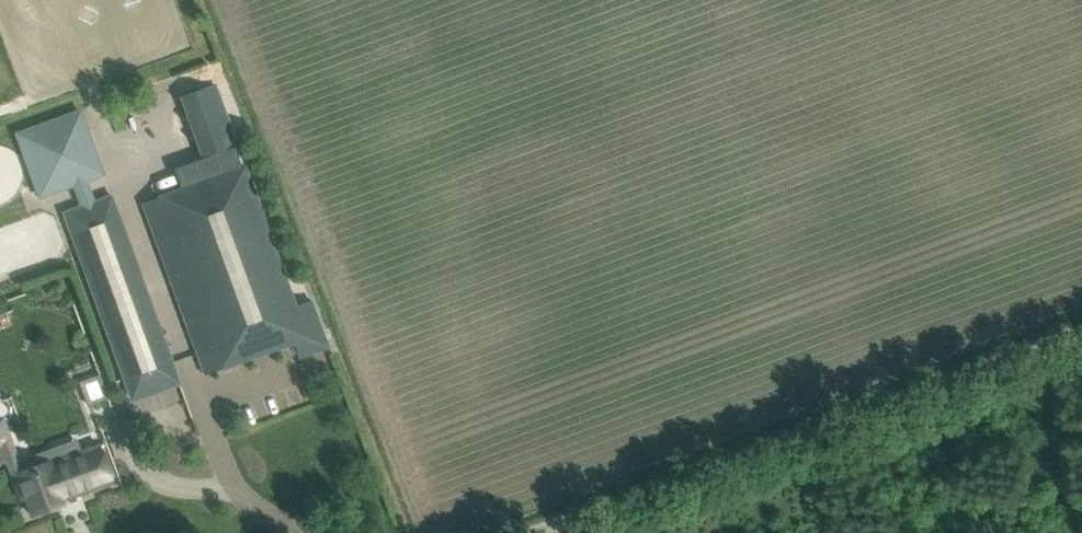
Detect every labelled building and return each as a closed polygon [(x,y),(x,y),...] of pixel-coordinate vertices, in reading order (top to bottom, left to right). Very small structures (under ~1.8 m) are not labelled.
[(236,146),(214,84),(181,96),(204,158),(236,146)] [(24,185),(15,156),(7,158),(2,143),(0,143),(0,192),(24,185)] [(295,306),(244,166),(142,203),(205,375),(294,343),(299,357),(328,347),(311,300),(295,306)] [(125,380),(132,401),(180,384),(111,195),(64,213),(125,380)] [(26,497),(32,516),(64,505),(62,501),(113,482),(99,444),(49,462),(48,461),(17,472),(19,478),(15,480),(22,499),(26,497)]
